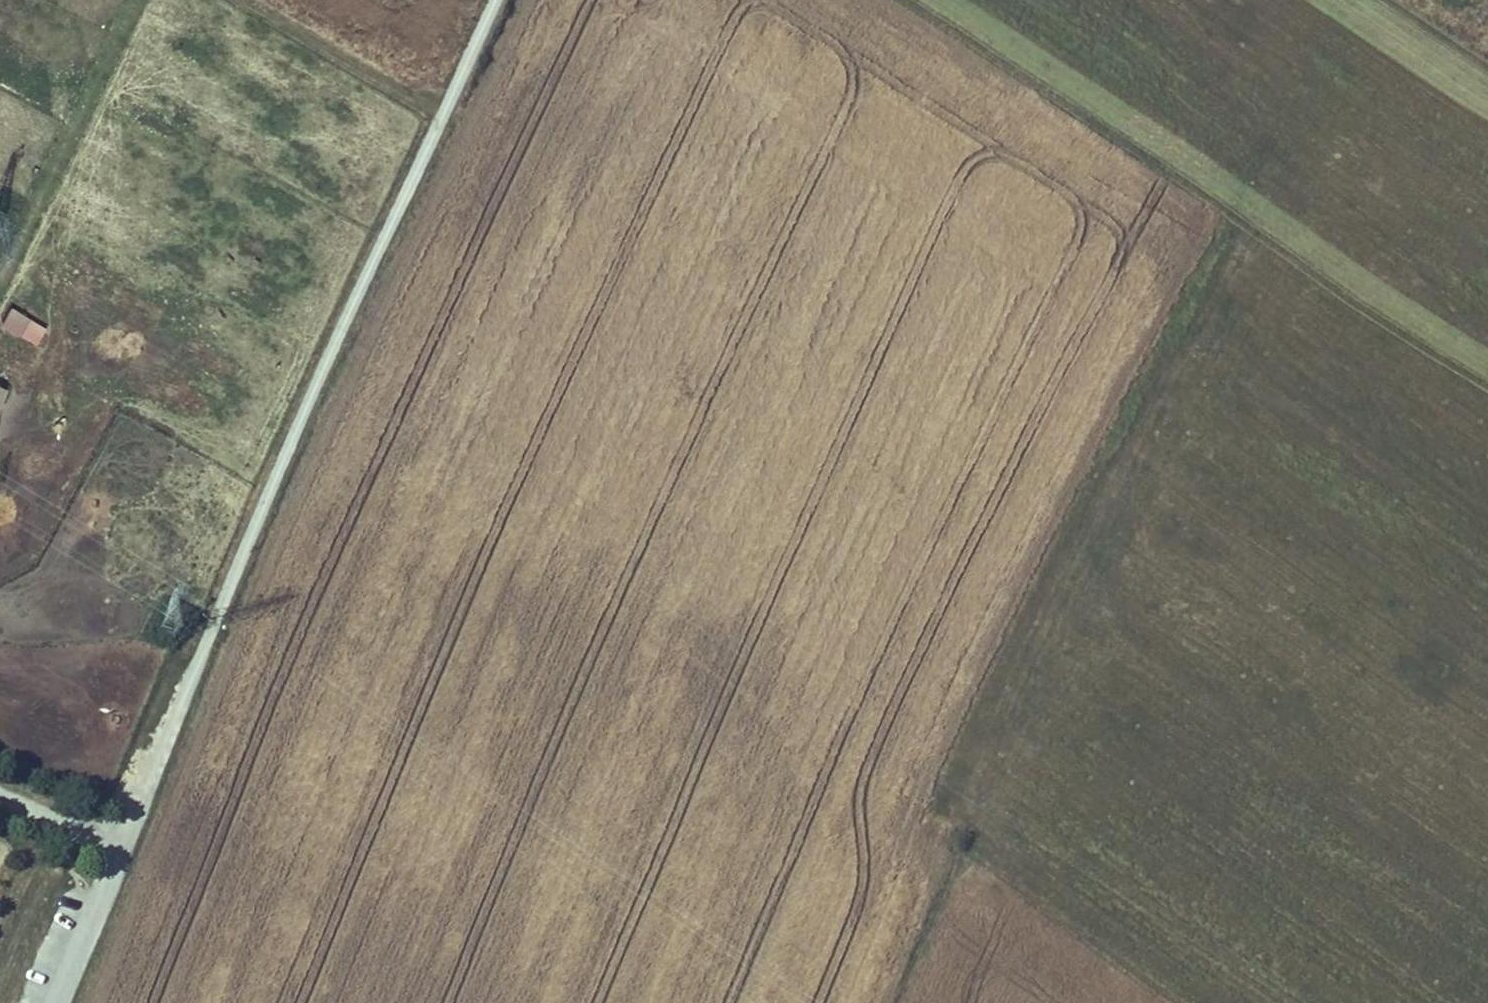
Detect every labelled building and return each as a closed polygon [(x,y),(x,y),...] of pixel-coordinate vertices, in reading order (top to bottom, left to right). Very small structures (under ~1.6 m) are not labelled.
[(45,323),(6,308),(0,322),(0,329),(38,343),(45,323)]
